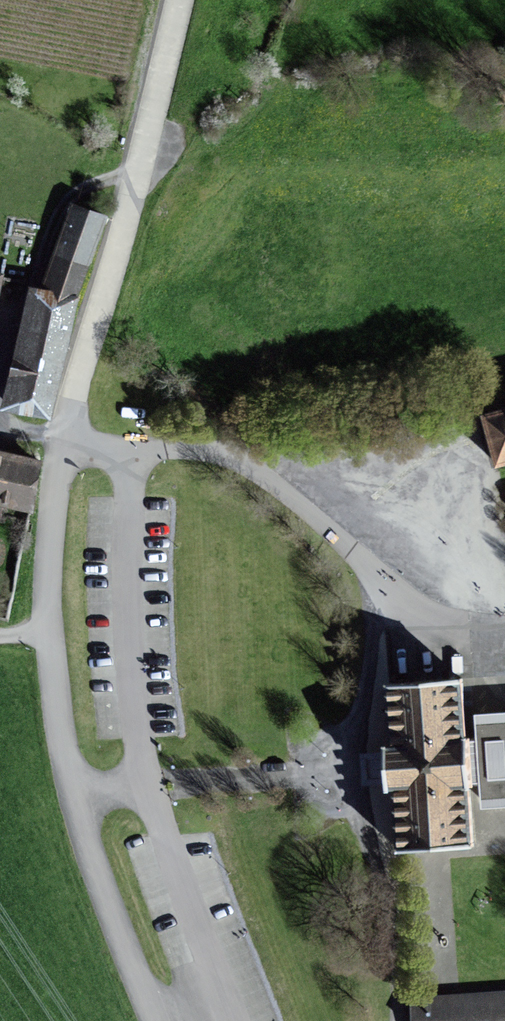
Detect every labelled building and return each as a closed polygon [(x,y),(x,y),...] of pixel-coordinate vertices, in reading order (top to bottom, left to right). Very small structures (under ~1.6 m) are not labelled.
[(41,292),(30,289),(0,396),(0,410),(49,423),(106,219),(64,207),(41,292)] [(485,415),(500,469),(504,467),(504,410),(485,415)] [(38,462),(0,454),(0,506),(27,512),(38,462)] [(478,715),(480,738),(462,740),(458,683),(391,688),(395,745),(387,746),(390,787),(399,786),(404,847),(470,842),(466,792),(480,791),(481,809),(504,807),(504,713),(478,715)] [(380,747),(361,747),(362,783),(381,783),(380,747)] [(415,995),(416,1020),(504,1020),(504,990),(415,995)]
